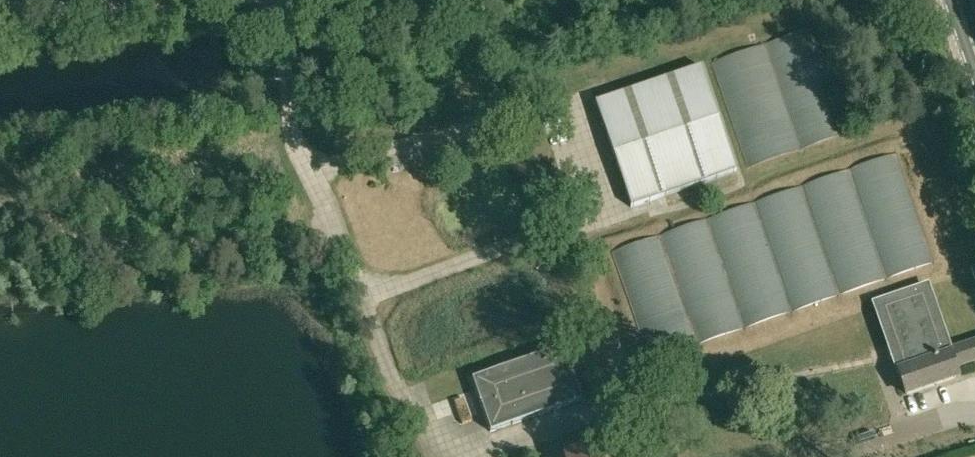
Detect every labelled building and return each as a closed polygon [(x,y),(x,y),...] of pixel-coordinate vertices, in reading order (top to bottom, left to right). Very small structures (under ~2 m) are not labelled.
[(820,27),(712,64),(747,166),(855,129),(820,27)] [(631,208),(736,172),(701,66),(595,102),(631,208)] [(650,360),(934,260),(897,154),(613,254),(650,360)] [(874,305),(896,369),(897,369),(906,395),(958,377),(955,368),(974,361),(974,342),(950,351),(927,286),(874,305)] [(582,400),(564,348),(472,379),(491,432),(582,400)] [(600,447),(569,456),(604,456),(600,447)]
